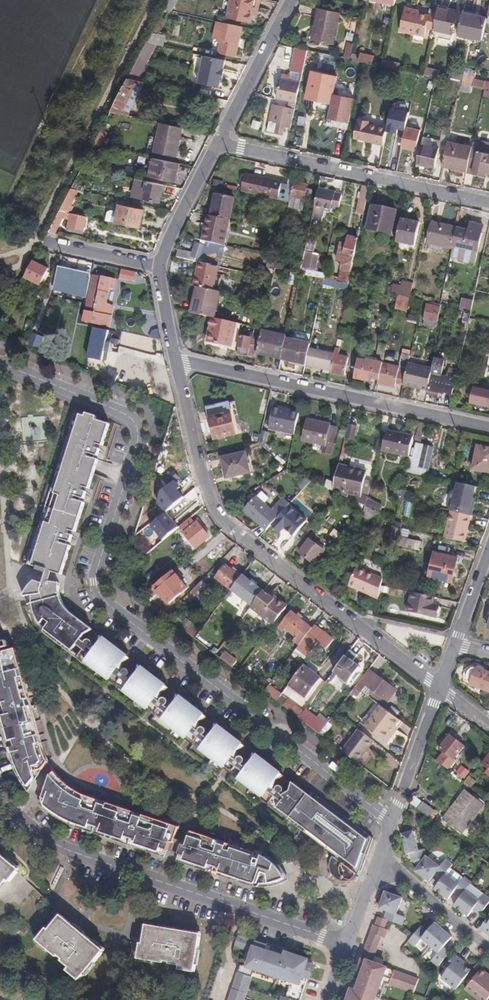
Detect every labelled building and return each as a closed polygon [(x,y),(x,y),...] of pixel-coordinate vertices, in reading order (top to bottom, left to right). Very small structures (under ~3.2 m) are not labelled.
[(174,3),(168,0),(167,0),(162,10),(170,11),(174,3)] [(218,14),(248,20),(249,16),(250,13),(251,9),(255,9),(257,0),(220,0),(218,14)] [(251,9),(250,13),(256,14),(260,1),(257,0),(255,9),(251,9)] [(329,44),(336,13),(315,9),(313,18),(308,40),(329,44)] [(433,31),(437,16),(432,15),(428,14),(428,17),(417,14),(413,14),(414,11),(409,10),(405,9),(400,32),(424,37),(425,30),(433,31)] [(447,11),(438,9),(437,16),(433,31),(452,35),(457,13),(447,11)] [(163,10),(147,42),(154,43),(163,46),(165,35),(156,33),(166,12),(163,10)] [(474,16),(459,13),(454,36),(479,41),(483,22),(483,18),(474,16)] [(235,40),(238,26),(217,22),(213,37),(218,38),(215,51),(232,55),(235,40)] [(147,42),(128,78),(135,79),(154,43),(147,42)] [(305,51),(293,49),(291,61),(292,61),(303,63),(305,51)] [(358,57),(349,55),(348,60),(369,65),(371,57),(358,55),(358,57)] [(398,60),(381,56),(379,67),(396,71),(398,60)] [(221,70),(223,61),(203,57),(196,84),(217,88),(219,80),(220,80),(221,76),(222,70),(221,70)] [(303,63),(292,61),(289,73),(300,75),(303,63)] [(434,70),(422,68),(420,76),(432,78),(434,70)] [(393,81),(395,74),(384,70),(381,78),(393,81)] [(471,77),(446,72),(444,81),(454,83),(457,84),(469,87),(470,79),(471,77)] [(314,101),(329,104),(335,78),(310,73),(304,99),(314,101)] [(115,102),(110,112),(129,116),(131,113),(130,112),(146,82),(135,79),(128,78),(119,95),(119,102),(115,102)] [(485,83),(470,79),(469,87),(480,89),(483,90),(485,83)] [(283,127),(289,128),(298,84),(279,80),(277,90),(275,99),(287,101),(286,108),(271,105),(266,131),(281,134),(283,127)] [(454,83),(444,81),(442,89),(452,91),(454,83)] [(467,93),(469,87),(457,84),(456,91),(467,93)] [(480,89),(478,97),(488,99),(488,91),(483,90),(480,89)] [(325,126),(346,131),(353,100),(332,96),(325,126)] [(206,105),(222,109),(226,101),(208,97),(206,105)] [(410,115),(412,107),(400,105),(399,113),(404,113),(410,115)] [(257,123),(250,121),(248,128),(255,130),(257,123)] [(179,140),(181,128),(159,123),(152,152),(173,157),(175,148),(177,140),(179,140)] [(101,127),(92,146),(99,147),(107,130),(101,127)] [(367,149),(380,152),(384,135),(361,130),(357,147),(367,149)] [(463,170),(469,172),(469,173),(477,175),(483,176),(485,168),(488,169),(488,140),(476,137),(476,140),(470,139),(468,147),(463,170)] [(445,142),(439,166),(451,169),(463,171),(463,170),(468,147),(445,142)] [(418,146),(414,164),(425,166),(432,167),(435,149),(418,146)] [(105,154),(91,152),(90,156),(89,156),(88,162),(95,163),(96,161),(103,162),(105,154)] [(177,173),(179,164),(151,158),(147,176),(175,182),(177,173)] [(96,180),(95,188),(102,189),(105,173),(95,171),(93,180),(96,180)] [(244,175),(240,193),(286,203),(290,183),(291,179),(286,177),(284,185),(278,183),(266,180),(244,175)] [(160,194),(162,185),(135,179),(131,195),(158,201),(160,194)] [(290,183),(286,203),(285,208),(298,211),(300,201),(306,203),(309,191),(303,190),(304,186),(297,184),(290,183)] [(362,187),(359,186),(357,193),(355,193),(353,200),(355,200),(353,208),(361,210),(366,188),(362,187)] [(66,211),(77,191),(70,189),(59,209),(66,211)] [(326,192),(315,190),(310,210),(321,213),(328,214),(329,210),(334,212),(338,197),(332,195),(332,194),(326,192)] [(211,203),(208,216),(226,220),(230,199),(213,195),(211,203)] [(114,223),(138,229),(141,216),(142,210),(118,205),(114,223)] [(363,230),(387,235),(392,212),(380,209),(368,207),(363,230)] [(321,213),(310,210),(308,219),(319,221),(321,213)] [(58,211),(47,233),(52,234),(60,219),(67,220),(65,230),(80,233),(81,233),(82,227),(83,220),(67,217),(68,213),(58,211)] [(208,216),(205,216),(202,229),(199,241),(220,246),(226,220),(208,216)] [(240,221),(239,224),(265,230),(266,225),(244,220),(244,222),(240,221)] [(405,222),(397,220),(392,242),(411,246),(416,224),(405,222)] [(449,249),(453,230),(441,227),(428,225),(424,243),(449,249)] [(460,227),(454,226),(453,230),(449,249),(462,252),(472,254),(474,254),(479,228),(472,227),(467,226),(466,233),(459,231),(460,227)] [(277,240),(279,233),(265,230),(263,237),(277,240)] [(323,276),(321,275),(320,280),(330,282),(345,285),(354,241),(348,240),(347,247),(342,246),(338,264),(343,265),(339,281),(323,277),(323,276)] [(199,241),(197,241),(196,245),(191,244),(190,249),(189,254),(175,251),(173,258),(195,263),(213,267),(215,267),(220,246),(199,241)] [(471,261),(472,254),(462,252),(461,259),(471,261)] [(315,256),(301,253),(296,275),(311,278),(320,280),(321,275),(312,273),(315,256)] [(273,259),(265,257),(260,278),(269,280),(271,270),(272,264),(273,259)] [(46,270),(31,263),(23,278),(40,287),(44,280),(42,279),(46,270)] [(192,279),(190,287),(193,287),(208,291),(213,267),(195,263),(194,270),(192,279)] [(85,297),(89,277),(57,271),(53,291),(85,297)] [(97,325),(107,327),(110,316),(106,315),(107,312),(102,311),(106,295),(109,278),(92,275),(85,311),(99,314),(97,325)] [(260,278),(256,277),(255,284),(267,286),(269,280),(260,278)] [(405,298),(408,285),(397,282),(396,288),(388,286),(386,294),(394,296),(405,298)] [(440,286),(436,305),(442,306),(467,312),(470,297),(446,292),(447,288),(440,286)] [(187,304),(185,313),(208,318),(211,319),(217,293),(208,291),(193,287),(191,295),(189,304),(187,304)] [(402,313),(405,298),(394,296),(391,310),(402,313)] [(415,313),(417,301),(407,299),(405,307),(407,307),(406,311),(415,313)] [(436,305),(424,302),(420,320),(421,320),(432,323),(435,309),(441,310),(442,306),(436,305)] [(211,319),(208,318),(206,329),(209,329),(206,343),(228,348),(233,324),(211,319)] [(209,329),(206,329),(203,328),(202,332),(205,333),(202,344),(231,350),(236,324),(233,324),(228,348),(206,343),(209,329)] [(254,335),(254,332),(255,329),(238,325),(235,337),(240,338),(241,333),(254,335)] [(86,358),(101,361),(105,342),(107,332),(93,328),(86,358)] [(253,348),(252,354),(265,357),(277,359),(281,339),(282,337),(257,332),(253,348)] [(249,358),(251,347),(254,335),(241,333),(240,338),(235,337),(232,354),(237,356),(249,358)] [(38,340),(29,336),(25,345),(34,349),(38,340)] [(281,339),(277,359),(292,363),(301,365),(305,347),(306,345),(281,339)] [(380,361),(383,345),(376,344),(372,359),(380,361)] [(305,347),(301,365),(313,367),(326,370),(330,352),(305,347)] [(335,350),(330,349),(330,352),(326,370),(325,372),(332,374),(340,375),(344,358),(334,356),(335,350)] [(404,365),(406,357),(398,355),(395,368),(379,365),(375,384),(383,385),(392,387),(393,383),(395,374),(402,376),(404,365)] [(431,360),(429,370),(424,391),(424,395),(429,396),(434,397),(435,394),(439,394),(439,392),(449,394),(452,378),(452,377),(443,375),(442,378),(438,377),(441,362),(431,360)] [(372,365),(354,361),(350,379),(359,381),(368,382),(372,365)] [(429,370),(404,365),(402,376),(400,385),(400,386),(424,391),(429,370)] [(106,379),(115,383),(118,376),(108,372),(106,379)] [(400,385),(402,376),(395,374),(393,383),(400,385)] [(484,386),(482,392),(469,389),(465,404),(477,407),(488,409),(488,387),(484,386)] [(260,415),(263,400),(257,399),(254,414),(260,415)] [(232,402),(218,405),(220,415),(227,414),(234,412),(232,402)] [(220,415),(218,405),(203,408),(206,422),(210,440),(232,436),(227,414),(220,415)] [(289,435),(294,412),(280,408),(269,406),(263,430),(289,435)] [(82,411),(76,409),(29,560),(35,562),(34,564),(44,567),(45,565),(48,566),(58,569),(67,540),(63,539),(64,534),(66,535),(68,529),(66,528),(67,525),(72,526),(81,496),(76,495),(78,491),(80,492),(82,486),(80,485),(81,481),(85,483),(90,468),(84,466),(88,452),(90,452),(91,448),(94,449),(96,444),(93,443),(94,438),(99,440),(106,419),(92,414),(93,411),(83,407),(82,411)] [(76,409),(72,408),(25,559),(29,560),(76,409)] [(318,445),(327,447),(331,428),(324,426),(324,425),(316,423),(302,420),(297,441),(318,445)] [(352,427),(344,425),(341,437),(345,438),(349,439),(352,427)] [(257,432),(254,444),(261,445),(263,434),(257,432)] [(407,456),(411,438),(399,435),(384,432),(380,450),(407,456)] [(341,457),(345,438),(341,437),(336,456),(341,457)] [(261,445),(254,444),(263,453),(264,446),(261,445)] [(403,472),(425,477),(431,448),(423,446),(414,444),(411,458),(406,457),(403,472)] [(326,454),(327,447),(318,445),(316,452),(326,454)] [(488,474),(488,470),(488,451),(474,448),(469,470),(488,474)] [(225,478),(247,473),(243,453),(220,459),(222,469),(225,478)] [(282,471),(274,463),(271,467),(276,475),(282,471)] [(350,469),(335,466),(331,485),(329,493),(343,500),(344,494),(357,497),(358,494),(361,481),(362,472),(350,469)] [(298,491),(307,482),(299,479),(293,486),(298,491)] [(329,493),(331,485),(323,481),(320,490),(329,493)] [(367,482),(361,481),(358,494),(365,495),(367,482)] [(448,511),(468,516),(471,506),(468,505),(470,498),(472,498),(475,487),(455,483),(451,499),(448,501),(446,511),(448,511)] [(165,493),(159,504),(166,512),(186,498),(180,490),(182,488),(178,484),(165,493)] [(406,494),(399,492),(399,493),(397,501),(404,502),(406,494)] [(265,529),(286,506),(278,498),(267,510),(253,497),(241,511),(249,518),(258,526),(260,524),(265,529)] [(367,511),(369,502),(360,499),(359,502),(357,506),(363,509),(367,511)] [(382,512),(369,502),(367,511),(372,513),(374,514),(378,516),(382,512)] [(372,513),(367,511),(363,509),(359,518),(364,520),(368,522),(372,513)] [(462,542),(468,516),(448,511),(442,537),(462,542)] [(166,512),(150,525),(162,541),(178,528),(166,512)] [(183,535),(195,550),(209,538),(205,533),(207,532),(203,527),(201,529),(198,525),(196,523),(194,525),(189,519),(178,528),(184,534),(183,535)] [(286,519),(281,525),(292,535),(298,529),(286,519)] [(355,519),(348,528),(352,531),(359,522),(355,519)] [(316,520),(308,529),(312,533),(320,524),(316,520)] [(292,535),(281,525),(274,532),(286,542),(292,535)] [(398,539),(399,530),(390,528),(389,535),(396,537),(396,538),(398,539)] [(286,542),(274,532),(272,535),(277,539),(283,545),(286,542)] [(416,551),(418,543),(398,539),(396,538),(396,537),(389,535),(388,535),(386,545),(416,551)] [(310,546),(302,539),(292,551),(300,557),(309,565),(319,553),(315,549),(317,547),(313,543),(310,546)] [(425,578),(449,583),(452,569),(454,558),(431,553),(425,578)] [(229,590),(239,577),(229,570),(224,566),(214,579),(229,590)] [(364,596),(374,600),(378,581),(352,569),(344,587),(364,596)] [(202,575),(198,571),(193,576),(197,580),(202,575)] [(142,597),(147,602),(157,593),(167,605),(185,589),(176,579),(170,572),(142,597)] [(45,575),(44,578),(41,577),(33,575),(30,587),(30,590),(29,598),(32,607),(36,617),(37,618),(42,613),(46,616),(42,622),(68,644),(75,636),(76,634),(74,633),(75,631),(77,633),(81,627),(89,622),(64,603),(60,597),(57,589),(56,577),(45,575)] [(253,584),(241,575),(239,577),(229,590),(250,606),(261,592),(262,590),(253,584)] [(201,580),(185,598),(189,601),(195,595),(200,600),(211,589),(201,580)] [(29,598),(30,590),(25,590),(24,598),(26,598),(29,611),(33,616),(39,626),(81,656),(82,655),(85,652),(77,646),(75,649),(68,644),(42,622),(37,618),(36,617),(32,607),(29,598)] [(268,630),(286,607),(280,603),(275,599),(273,601),(268,597),(261,592),(250,606),(245,613),(268,630)] [(430,605),(432,598),(409,592),(404,612),(426,617),(427,615),(433,617),(434,611),(436,606),(430,605)] [(299,645),(312,628),(299,619),(290,611),(284,619),(277,629),(282,632),(285,629),(296,637),(293,641),(299,645)] [(303,660),(317,642),(325,648),(332,640),(322,633),(313,626),(312,628),(299,645),(293,652),(303,660)] [(82,641),(77,646),(85,652),(82,655),(107,673),(115,663),(125,650),(98,629),(96,637),(94,639),(89,642),(86,643),(82,640),(82,641)] [(82,640),(86,643),(89,642),(77,633),(75,631),(74,633),(76,634),(75,636),(82,641),(82,640)] [(3,709),(0,709),(0,711),(6,734),(10,733),(13,745),(10,746),(12,755),(15,764),(19,772),(23,777),(26,780),(28,777),(45,754),(42,750),(39,742),(11,642),(0,645),(0,643),(0,698),(3,709)] [(232,667),(236,662),(224,652),(220,658),(232,667)] [(355,657),(348,652),(333,672),(347,683),(359,669),(355,666),(351,662),(355,657)] [(134,667),(126,672),(128,673),(126,675),(118,669),(117,671),(118,672),(116,675),(122,680),(121,683),(145,702),(153,691),(158,685),(165,681),(135,658),(134,667)] [(126,672),(115,663),(107,673),(106,674),(120,684),(121,683),(122,680),(116,675),(118,672),(117,671),(118,669),(126,675),(128,673),(126,672)] [(481,672),(488,676),(488,666),(484,665),(481,672)] [(318,679),(302,666),(286,687),(303,699),(318,679)] [(481,672),(477,670),(470,669),(466,673),(465,676),(465,678),(466,682),(469,686),(488,694),(488,691),(488,676),(481,672)] [(378,678),(367,670),(358,681),(370,690),(367,693),(380,702),(382,699),(385,701),(393,690),(378,678)] [(335,677),(331,674),(324,683),(327,685),(329,683),(330,683),(335,677)] [(367,693),(370,690),(358,681),(354,686),(366,695),(367,693)] [(276,702),(280,697),(280,696),(268,686),(263,692),(276,702)] [(204,710),(174,688),(172,696),(163,700),(161,702),(157,700),(154,704),(161,709),(159,712),(183,731),(191,720),(196,714),(204,710)] [(163,700),(153,691),(145,702),(144,703),(158,713),(159,712),(161,709),(154,704),(157,700),(161,702),(163,700)] [(276,702),(291,713),(295,708),(280,697),(276,702)] [(364,727),(380,707),(375,703),(359,724),(364,727)] [(394,729),(399,721),(380,707),(364,727),(386,744),(389,740),(392,736),(390,734),(394,729)] [(3,734),(9,754),(13,765),(17,773),(21,779),(25,785),(30,778),(28,777),(26,780),(23,777),(19,772),(15,764),(12,755),(10,746),(13,745),(10,733),(6,734),(0,711),(0,724),(3,734)] [(319,735),(327,724),(328,723),(318,715),(312,722),(302,714),(298,719),(319,735)] [(239,737),(212,717),(210,725),(202,729),(205,731),(203,733),(195,727),(193,729),(195,730),(192,733),(199,738),(197,741),(222,760),(230,750),(239,737)] [(202,729),(191,720),(183,731),(183,732),(196,742),(197,741),(199,738),(192,733),(195,730),(193,729),(195,727),(203,733),(205,731),(202,729)] [(319,735),(322,737),(330,726),(327,724),(319,735)] [(340,753),(355,764),(362,754),(372,740),(357,729),(340,753)] [(436,748),(450,759),(460,746),(452,740),(446,735),(436,748)] [(280,768),(251,746),(250,748),(248,754),(240,758),(237,760),(234,758),(230,763),(237,768),(235,771),(260,790),(267,779),(270,774),(280,768)] [(240,758),(230,750),(222,760),(221,761),(234,771),(235,771),(237,768),(230,763),(234,758),(237,760),(240,758)] [(479,763),(485,767),(481,772),(488,778),(488,756),(486,754),(479,763)] [(49,763),(40,791),(43,793),(41,798),(52,806),(61,812),(69,816),(85,821),(87,814),(98,818),(96,825),(121,833),(122,829),(134,833),(132,837),(156,845),(158,841),(164,843),(167,834),(170,835),(175,820),(81,788),(74,784),(64,777),(56,770),(49,763)] [(275,797),(274,800),(323,838),(321,840),(318,844),(316,849),(315,855),(316,861),(318,866),(323,871),(327,875),(333,877),(338,877),(343,877),(351,874),(354,870),(352,867),(353,866),(348,862),(351,859),(357,864),(363,849),(355,842),(357,839),(364,845),(369,831),(323,796),(321,801),(318,799),(319,798),(307,789),(288,775),(286,784),(278,788),(276,790),(272,787),(268,792),(275,797)] [(460,783),(468,789),(473,784),(465,778),(460,783)] [(278,788),(267,779),(260,790),(258,792),(321,840),(323,838),(274,800),(275,797),(268,792),(272,787),(276,790),(278,788)] [(311,786),(307,789),(319,798),(318,799),(321,801),(323,796),(311,786)] [(442,819),(461,834),(483,805),(464,790),(457,799),(442,819)] [(43,793),(40,791),(39,791),(37,797),(49,808),(56,812),(67,818),(161,850),(164,843),(158,841),(156,845),(132,837),(134,833),(122,829),(121,833),(96,825),(98,818),(87,814),(85,821),(69,816),(61,812),(52,806),(41,798),(43,793)] [(408,802),(431,820),(435,815),(436,814),(411,795),(408,802)] [(448,825),(435,815),(431,820),(445,830),(448,825)] [(179,838),(175,847),(181,850),(180,853),(204,862),(206,858),(217,861),(216,865),(244,875),(254,876),(263,876),(271,875),(273,875),(276,865),(275,864),(270,857),(265,853),(258,849),(252,845),(188,824),(182,839),(179,838)] [(411,831),(400,835),(406,854),(409,854),(411,860),(417,866),(425,856),(423,850),(417,851),(411,831)] [(357,839),(355,842),(363,849),(364,845),(357,839)] [(181,850),(175,847),(173,854),(244,878),(250,879),(259,880),(267,879),(275,877),(280,876),(285,873),(282,866),(277,860),(270,852),(262,847),(253,842),(252,845),(258,849),(265,853),(270,857),(275,864),(276,865),(273,875),(271,875),(263,876),(254,876),(244,875),(216,865),(217,861),(206,858),(204,862),(180,853),(181,850)] [(7,874),(9,876),(19,864),(0,848),(0,883),(7,874)] [(438,867),(425,856),(417,866),(414,871),(428,882),(433,875),(439,880),(444,874),(451,865),(444,860),(438,867)] [(444,874),(439,880),(432,889),(446,900),(451,893),(458,898),(463,891),(469,883),(463,878),(457,885),(444,874)] [(458,898),(452,906),(466,917),(472,910),(478,915),(488,901),(488,900),(482,895),(477,902),(463,891),(458,898)] [(44,892),(36,900),(44,909),(52,901),(44,892)] [(386,920),(401,925),(404,917),(395,914),(401,898),(383,892),(378,908),(386,911),(383,919),(386,920)] [(46,922),(36,935),(56,951),(58,949),(62,953),(61,954),(69,961),(67,964),(79,973),(103,944),(60,909),(48,924),(46,922)] [(383,938),(386,930),(383,929),(386,920),(383,919),(375,916),(369,933),(379,937),(383,938)] [(487,917),(479,929),(488,936),(488,934),(488,919),(487,917)] [(200,926),(145,918),(142,936),(140,936),(137,952),(163,956),(164,954),(169,955),(169,957),(179,958),(178,962),(194,964),(200,926)] [(442,930),(434,923),(426,933),(419,927),(407,941),(414,947),(420,939),(428,946),(442,930)] [(288,947),(283,946),(268,941),(269,935),(241,925),(238,935),(255,942),(250,956),(244,954),(228,999),(244,999),(256,963),(257,959),(280,967),(288,970),(294,972),(293,975),(289,988),(285,986),(282,995),(292,998),(291,999),(300,999),(310,968),(306,966),(310,952),(311,950),(289,943),(288,947)] [(451,937),(442,930),(428,946),(436,953),(430,961),(436,966),(448,952),(442,947),(451,937)] [(376,945),(379,937),(369,933),(366,941),(376,945)] [(274,936),(270,935),(269,935),(268,941),(283,946),(283,943),(273,939),(274,936)] [(417,979),(370,963),(376,945),(366,941),(356,970),(361,972),(356,987),(354,991),(350,990),(347,999),(374,999),(375,998),(380,982),(384,983),(412,993),(417,979)] [(316,954),(310,952),(306,966),(310,968),(311,968),(316,954)] [(462,962),(453,955),(444,967),(447,969),(439,979),(454,990),(469,971),(460,964),(462,962)] [(278,971),(280,967),(257,959),(256,963),(278,971)] [(480,969),(464,990),(477,999),(486,999),(488,996),(488,979),(484,976),(486,974),(480,969)] [(375,998),(378,999),(384,983),(380,982),(375,998)]
